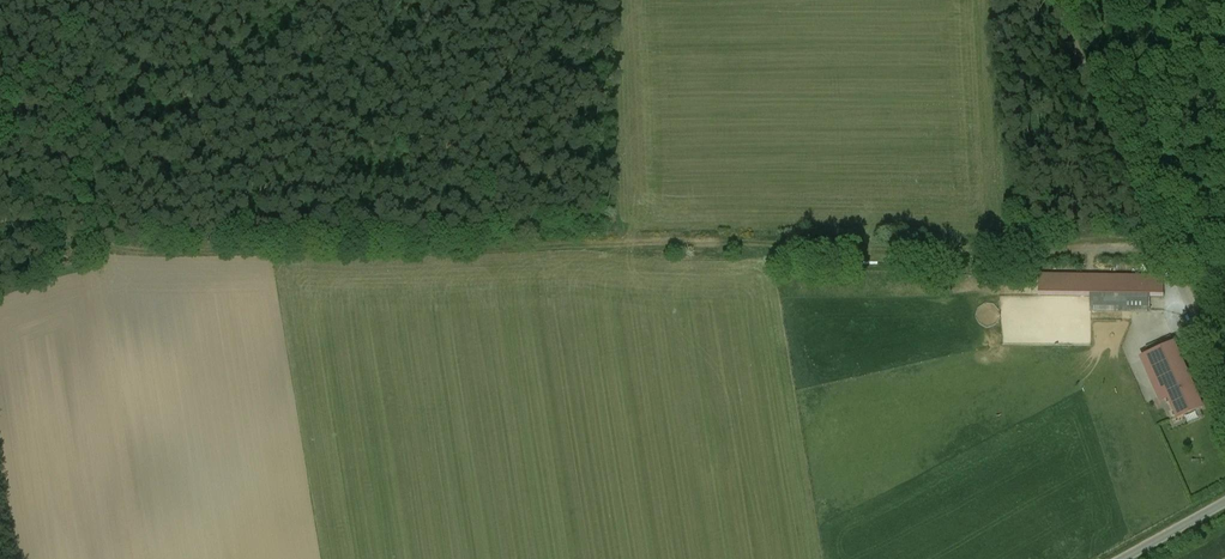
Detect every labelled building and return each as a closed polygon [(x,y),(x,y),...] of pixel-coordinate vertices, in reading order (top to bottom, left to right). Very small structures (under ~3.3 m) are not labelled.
[(1165,274),(1040,274),(1040,296),(1090,297),(1090,313),(1151,314),(1151,299),(1164,299),(1165,274)] [(1140,358),(1159,402),(1169,398),(1193,387),(1173,343),(1140,358)] [(1202,408),(1193,387),(1169,398),(1178,419),(1202,408)]
